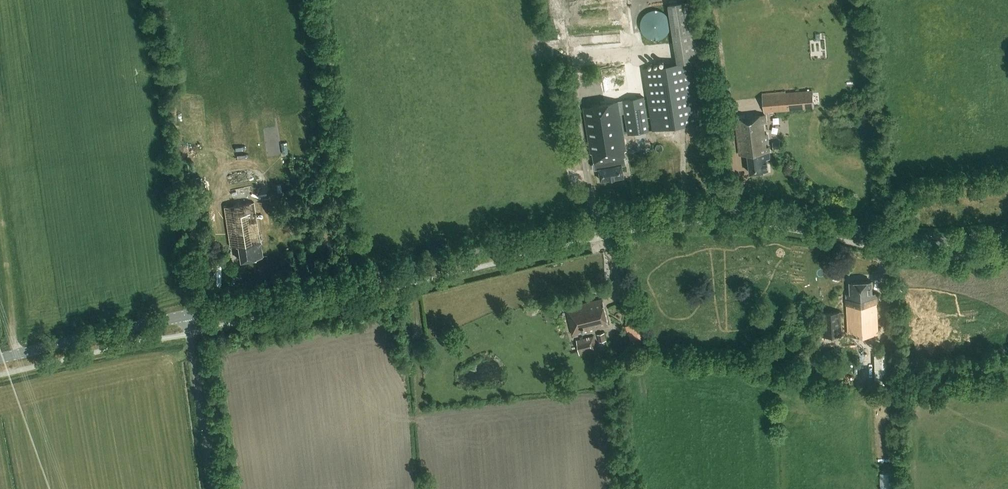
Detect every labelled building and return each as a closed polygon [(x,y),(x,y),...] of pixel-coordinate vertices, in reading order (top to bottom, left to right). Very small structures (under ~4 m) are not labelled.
[(698,30),(693,1),(667,5),(676,63),(691,61),(691,63),(702,61),(697,30),(698,30)] [(640,23),(640,25),(640,27),(640,29),(641,31),(642,33),(643,35),(645,36),(646,37),(648,38),(650,39),(652,39),(654,40),(657,39),(659,39),(661,38),(663,37),(664,36),(666,35),(667,33),(668,31),(669,29),(669,27),(669,25),(669,23),(669,21),(668,19),(667,17),(666,15),(664,14),(663,12),(661,11),(659,10),(657,10),(654,10),(652,10),(650,10),(648,11),(646,12),(645,14),(643,15),(642,17),(641,19),(640,21),(640,23)] [(676,64),(643,69),(648,106),(652,131),(700,123),(691,63),(691,62),(676,64)] [(814,109),(813,91),(762,94),(763,112),(814,109)] [(623,101),(584,107),(591,154),(593,154),(594,162),(594,163),(592,164),(593,167),(595,168),(595,170),(599,169),(601,181),(624,177),(622,166),(626,165),(626,164),(628,162),(627,159),(626,158),(625,152),(626,152),(623,133),(628,132),(628,135),(649,132),(644,98),(623,101)] [(766,122),(765,115),(736,119),(740,156),(748,155),(750,174),(768,172),(767,160),(770,159),(769,147),(767,147),(767,143),(768,143),(767,134),(765,134),(764,123),(766,122)] [(179,182),(188,181),(186,171),(177,173),(179,182)] [(188,198),(202,195),(200,186),(187,189),(188,198)] [(241,261),(263,258),(254,202),(224,207),(230,247),(238,246),(241,261)] [(872,293),(872,281),(849,282),(850,294),(846,294),(846,299),(845,299),(846,331),(842,331),(842,312),(821,313),(822,336),(878,334),(877,293),(872,293)] [(597,328),(608,326),(602,299),(565,307),(572,335),(597,329),(597,328)] [(605,340),(603,333),(595,334),(597,342),(605,340)] [(592,336),(574,340),(578,355),(596,351),(592,336)] [(643,336),(636,339),(639,349),(641,349),(643,357),(648,355),(645,347),(647,347),(643,336)] [(893,388),(892,353),(874,354),(874,388),(893,388)]
